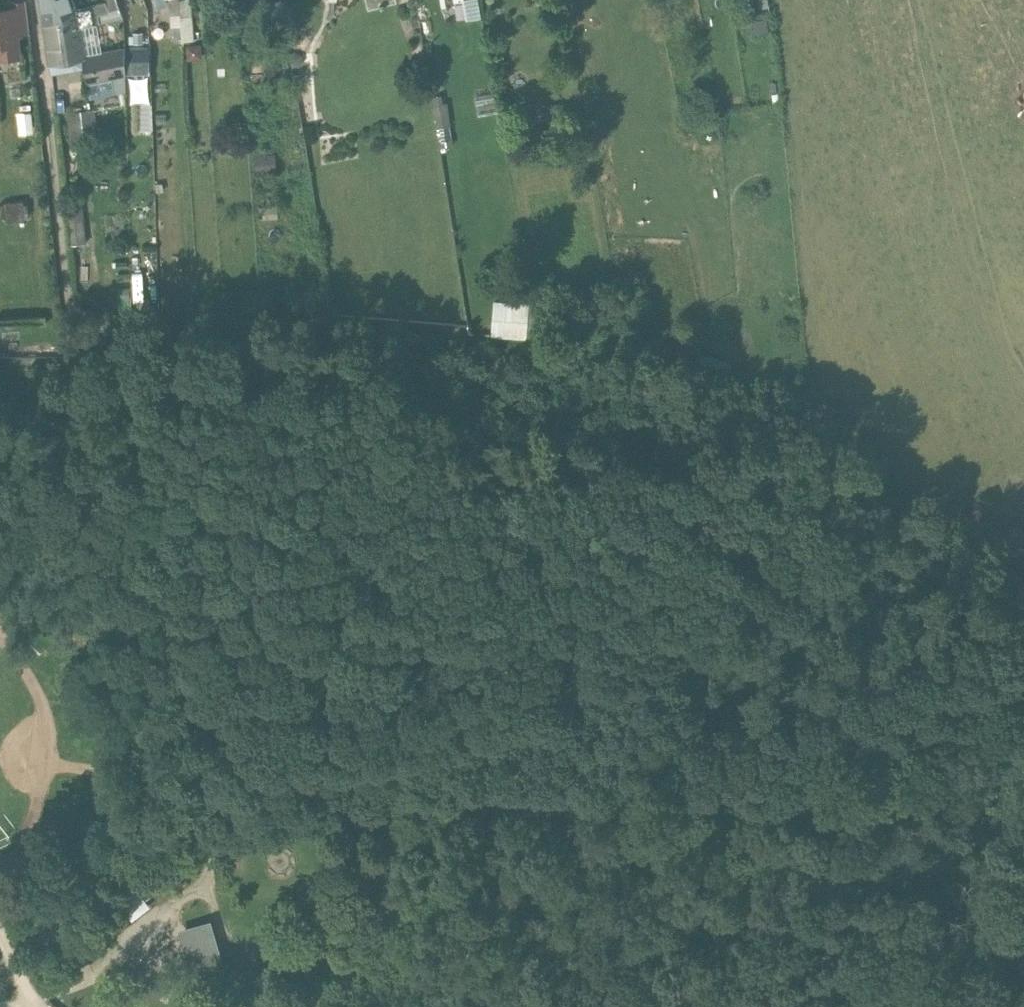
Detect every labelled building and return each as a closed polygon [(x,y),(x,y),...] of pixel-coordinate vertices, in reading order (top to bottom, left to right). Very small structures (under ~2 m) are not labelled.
[(15,8),(17,8),(19,30),(30,29),(27,0),(20,0),(14,1),(15,8)] [(47,16),(78,6),(85,3),(86,3),(85,0),(45,0),(47,16)] [(150,9),(165,5),(163,0),(147,0),(150,9)] [(370,8),(383,5),(383,7),(387,6),(387,4),(399,1),(399,0),(368,0),(370,8)] [(85,3),(78,6),(80,16),(87,14),(85,3)] [(0,6),(0,44),(1,54),(21,52),(19,30),(17,8),(15,8),(3,10),(2,6),(0,6)] [(47,16),(52,60),(58,59),(86,54),(86,52),(80,16),(78,6),(47,16)] [(125,17),(121,6),(116,7),(114,8),(118,20),(125,17)] [(193,18),(182,18),(184,41),(194,41),(193,18)] [(126,33),(106,35),(108,48),(86,52),(86,54),(58,59),(59,66),(77,63),(79,77),(69,79),(71,86),(85,84),(83,76),(90,75),(90,77),(127,71),(126,33)] [(534,330),(535,296),(498,294),(497,329),(534,330)] [(150,878),(137,887),(146,901),(157,893),(152,887),(156,885),(150,878)] [(212,921),(183,931),(196,973),(240,959),(232,934),(218,938),(212,921)]
